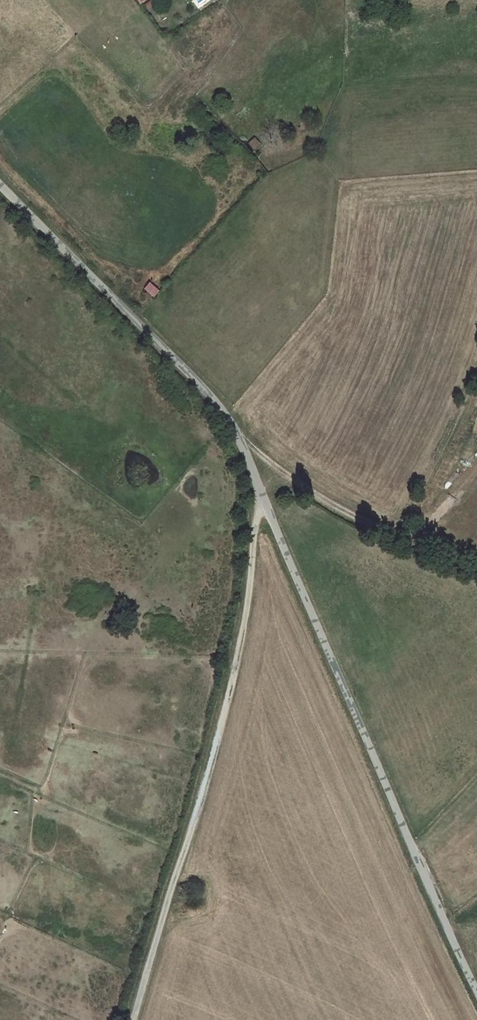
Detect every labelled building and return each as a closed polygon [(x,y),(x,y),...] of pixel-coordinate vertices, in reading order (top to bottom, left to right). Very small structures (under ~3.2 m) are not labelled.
[(154,297),(160,290),(150,282),(144,289),(154,297)]
